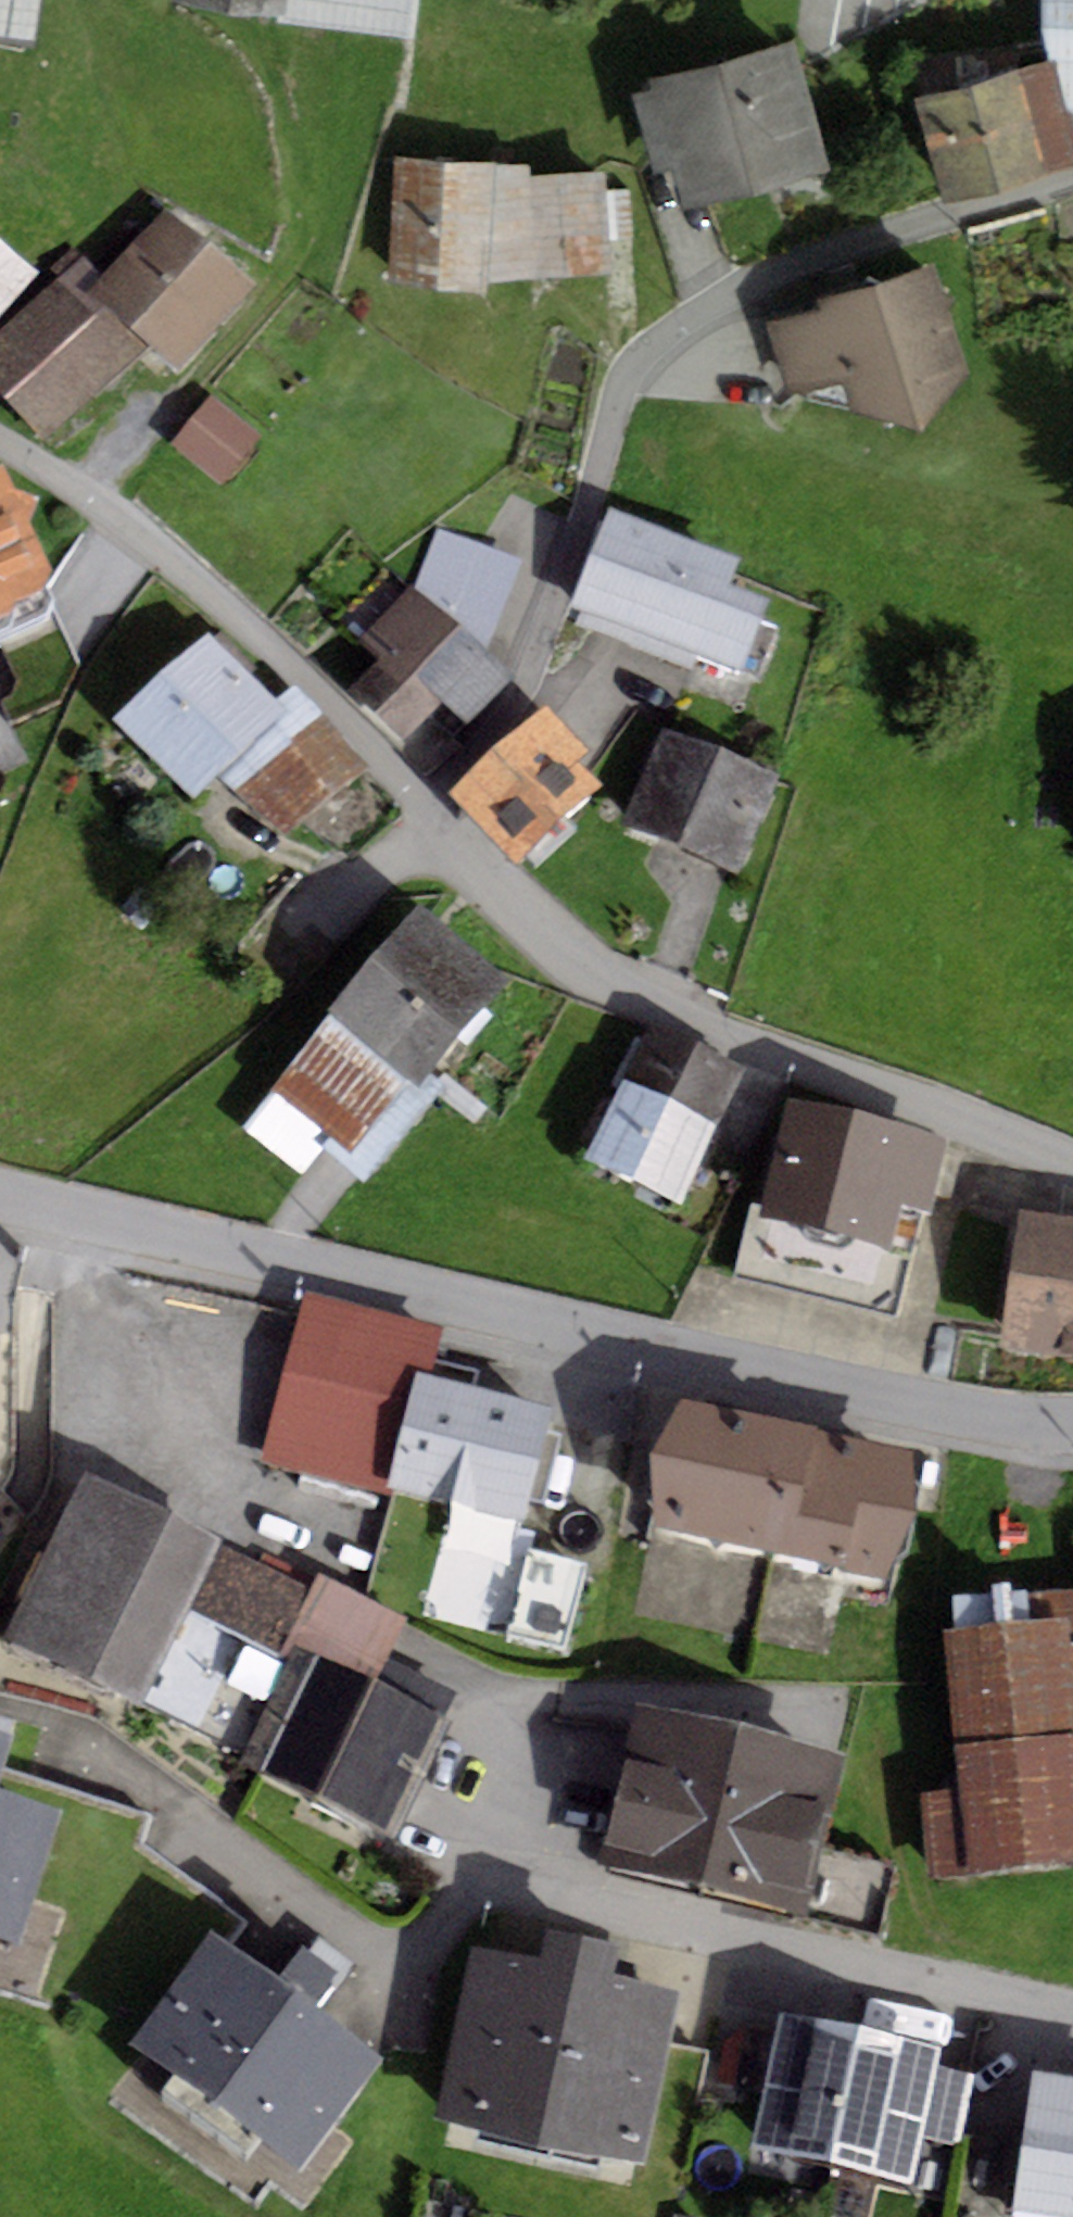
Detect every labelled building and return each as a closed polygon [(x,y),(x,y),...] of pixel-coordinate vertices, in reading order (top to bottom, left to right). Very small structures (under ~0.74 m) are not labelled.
[(41,0),(0,0),(0,42),(34,47),(41,0)] [(178,9),(283,20),(285,0),(179,0),(178,9)] [(283,20),(414,36),(419,0),(285,0),(283,20)] [(1042,34),(1046,62),(1054,60),(1069,115),(1072,115),(1072,0),(1042,0),(1042,34)] [(795,41),(650,77),(654,94),(636,99),(655,174),(673,170),(684,211),(829,174),(795,41)] [(1054,60),(1046,62),(913,99),(941,201),(1072,164),(1072,130),(1069,115),(1054,60)] [(533,164),(395,157),(389,282),(486,292),(488,282),(617,271),(608,174),(530,178),(533,164)] [(166,212),(100,274),(83,288),(153,351),(181,374),(255,285),(166,212)] [(0,244),(0,319),(36,272),(0,244)] [(0,328),(0,393),(45,439),(153,351),(83,288),(100,274),(79,255),(0,328)] [(937,263),(817,301),(821,312),(767,323),(789,394),(803,391),(805,399),(923,436),(972,375),(937,263)] [(228,483),(259,439),(207,401),(175,446),(228,483)] [(47,614),(52,600),(44,587),(56,583),(30,521),(40,497),(18,491),(3,464),(0,465),(0,637),(47,614)] [(608,505),(569,606),(580,611),(574,625),(638,650),(683,534),(608,505)] [(524,560),(437,528),(413,587),(484,655),(524,560)] [(683,534),(638,650),(695,672),(699,661),(739,677),(769,600),(729,585),(740,556),(683,534)] [(484,655),(413,587),(360,643),(380,662),(350,693),(429,768),(512,681),(484,655)] [(209,632),(113,718),(194,797),(218,777),(290,713),(276,699),(209,632)] [(297,685),(276,699),(290,713),(218,777),(284,833),(371,770),(297,685)] [(546,704),(447,791),(511,864),(601,785),(578,759),(587,751),(546,704)] [(778,773),(662,729),(624,827),(739,872),(778,773)] [(416,1089),(504,980),(411,905),(323,1014),(329,1019),(406,1081),(416,1089)] [(351,1149),(406,1081),(329,1019),(274,1087),(351,1149)] [(683,1204),(743,1067),(644,1024),(583,1161),(683,1204)] [(944,1135),(788,1096),(769,1170),(758,1216),(889,1249),(901,1203),(926,1210),(944,1135)] [(1021,1210),(1001,1349),(1072,1360),(1072,1218),(1021,1210)] [(442,1325),(307,1290),(262,1461),(381,1492),(413,1371),(428,1375),(442,1325)] [(428,1375),(413,1371),(381,1492),(521,1529),(553,1408),(428,1375)] [(916,1451),(677,1398),(648,1529),(888,1581),(916,1451)] [(188,1605),(220,1540),(81,1473),(1,1636),(141,1703),(188,1605)] [(310,1583),(220,1540),(188,1605),(279,1648),(310,1583)] [(310,1583),(279,1648),(313,1665),(373,1693),(389,1660),(409,1617),(315,1572),(310,1583)] [(952,1599),(954,1627),(943,1628),(959,1791),(921,1794),(929,1880),(1072,1866),(1072,1588),(952,1599)] [(452,1691),(389,1660),(373,1693),(313,1665),(261,1771),(386,1831),(452,1691)] [(849,1757),(637,1703),(595,1862),(808,1917),(849,1757)] [(19,1940),(60,1809),(0,1790),(0,1934),(19,1940)] [(897,1877),(836,1862),(820,1923),(882,1938),(897,1877)] [(209,1930),(127,2042),(300,2168),(383,2056),(313,2005),(337,1972),(301,1946),(277,1979),(209,1930)] [(469,1949),(434,2117),(648,2161),(682,1992),(610,1978),(617,1946),(544,1931),(538,1963),(469,1949)] [(861,2029),(780,2012),(752,2146),(833,2163),(861,2029)] [(943,2048),(861,2029),(833,2163),(915,2183),(924,2136),(962,2147),(974,2074),(937,2065),(943,2048)] [(1034,2071),(1011,2216),(1072,2216),(1072,2077),(1034,2071)]
